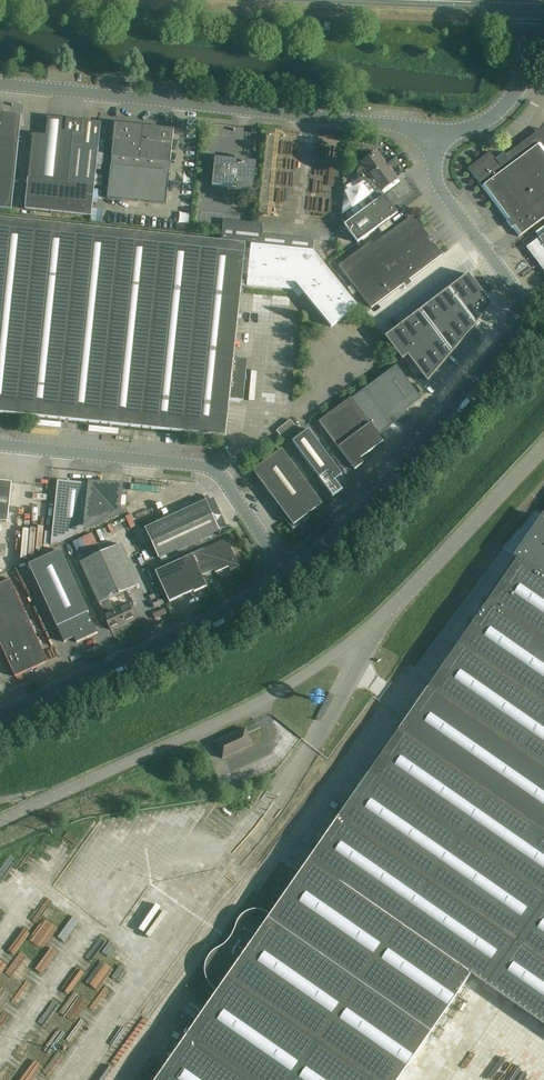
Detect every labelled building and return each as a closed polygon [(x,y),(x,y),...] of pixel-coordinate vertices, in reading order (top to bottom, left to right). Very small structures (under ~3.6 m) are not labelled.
[(11,210),(21,115),(0,113),(0,209),(11,210)] [(98,146),(101,123),(48,117),(46,135),(32,134),(24,209),(91,216),(98,147),(99,146),(98,146)] [(115,124),(111,166),(107,198),(165,205),(169,172),(170,173),(171,163),(170,163),(173,130),(115,124)] [(543,218),(543,133),(541,129),(506,156),(503,153),(495,159),(490,152),(468,169),(481,187),(519,237),(543,218)] [(341,215),(341,218),(343,217),(374,194),(379,191),(380,192),(398,179),(377,150),(359,163),(361,166),(360,167),(358,168),(357,172),(356,173),(357,176),(357,177),(359,180),(361,182),(362,182),(346,191),(345,192),(342,205),(341,215)] [(215,158),(212,186),(253,190),(256,162),(215,158)] [(397,213),(384,196),(344,225),(357,243),(397,213)] [(442,255),(434,245),(432,246),(428,240),(430,239),(415,219),(409,218),(373,245),(370,242),(339,265),(371,309),(442,255)] [(225,437),(242,273),(248,274),(247,285),(292,290),(298,298),(304,294),(331,327),(357,306),(313,252),(314,240),(262,235),(263,224),(237,222),(223,220),(222,236),(221,242),(0,219),(0,414),(225,437)] [(543,271),(543,235),(527,248),(543,271)] [(391,332),(385,337),(402,360),(408,356),(427,382),(429,381),(428,381),(435,373),(437,371),(436,371),(443,364),(445,362),(444,362),(451,354),(453,352),(452,352),(459,345),(461,343),(460,343),(467,335),(467,336),(469,334),(468,333),(475,326),(477,324),(483,316),(483,317),(492,306),(468,274),(467,275),(467,276),(459,282),(459,281),(457,283),(449,289),(447,290),(440,296),(438,297),(438,298),(430,303),(428,305),(420,311),(418,312),(419,312),(411,318),(409,319),(409,320),(401,325),(399,327),(392,333),(391,332)] [(396,365),(352,399),(379,435),(406,415),(407,414),(404,411),(421,398),(396,365)] [(360,459),(383,442),(379,435),(352,399),(351,398),(319,422),(355,470),(364,463),(360,459)] [(308,430),(292,442),(319,478),(317,479),(332,498),(343,490),(335,480),(342,475),(308,430)] [(252,471),(260,481),(284,513),(282,515),(293,529),(314,513),(313,511),(322,504),(282,449),(252,471)] [(7,523),(11,483),(0,481),(0,522),(7,523)] [(102,485),(58,481),(57,481),(50,545),(118,515),(121,487),(109,486),(108,488),(102,488),(102,485)] [(219,531),(218,529),(205,501),(144,529),(158,559),(219,531)] [(471,975),(543,1026),(543,525),(519,560),(518,559),(270,915),(269,917),(267,915),(264,914),(261,913),(257,912),(254,912),(251,913),(248,914),(245,915),(243,918),(240,920),(239,923),(238,926),(237,929),(237,933),(238,936),(238,939),(236,940),(232,938),(229,943),(232,945),(232,948),(229,948),(226,948),(222,949),(219,950),(216,952),(214,954),(211,956),(210,959),(208,962),(207,965),(207,968),(206,972),(207,975),(208,978),(209,981),(211,984),(213,986),(216,988),(218,990),(217,992),(155,1079),(398,1079),(471,975)] [(204,548),(192,553),(198,569),(203,566),(211,563),(214,570),(215,573),(228,567),(230,571),(239,567),(227,539),(205,549),(204,548)] [(113,609),(109,600),(139,586),(121,544),(80,563),(111,631),(136,620),(128,602),(113,609)] [(60,551),(28,565),(64,643),(74,638),(76,643),(98,633),(91,618),(90,619),(87,613),(88,613),(60,551)] [(179,561),(155,572),(169,603),(193,592),(194,593),(202,589),(207,587),(202,576),(201,574),(202,574),(204,568),(203,566),(198,569),(192,553),(179,559),(179,561)] [(0,585),(0,645),(15,677),(48,662),(10,580),(0,585)] [(245,728),(214,743),(222,760),(253,745),(245,728)]
